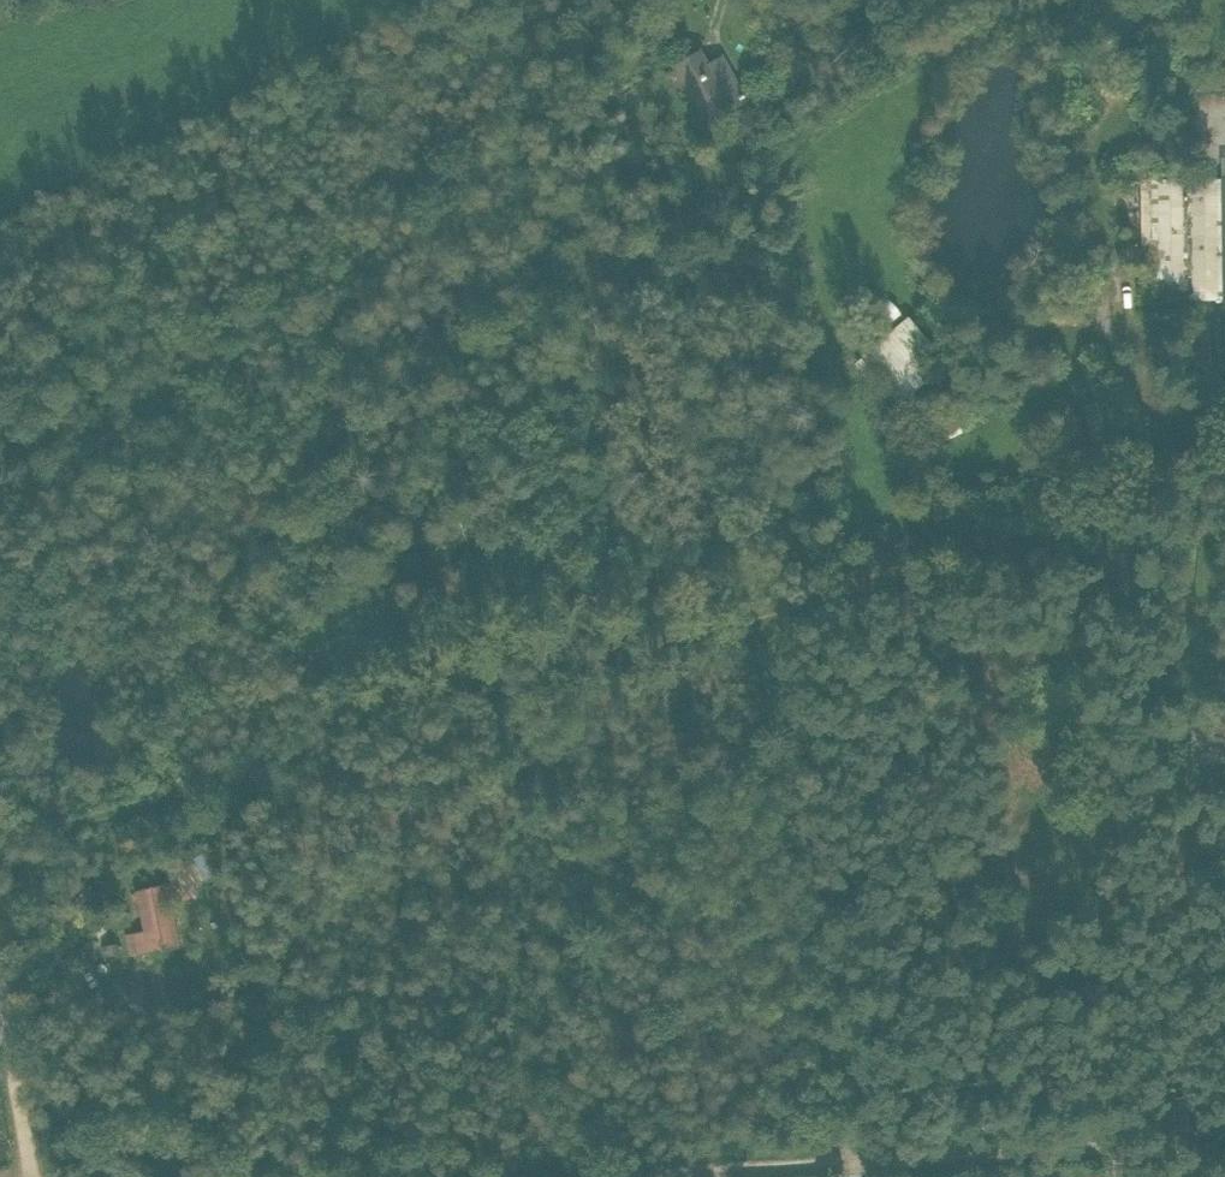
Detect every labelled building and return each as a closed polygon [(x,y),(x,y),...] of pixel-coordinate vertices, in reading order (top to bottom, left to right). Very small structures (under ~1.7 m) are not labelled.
[(681,58),(672,63),(706,123),(747,98),(722,56),(709,64),(701,50),(683,61),(681,58)] [(1141,181),(1141,302),(1224,302),(1224,168),(1221,169),(1221,181),(1141,181)] [(870,342),(901,317),(889,301),(857,325),(870,342)] [(871,387),(868,383),(875,377),(884,387),(881,389),(882,390),(881,403),(870,412),(895,438),(913,420),(903,410),(913,401),(909,398),(945,369),(931,352),(935,349),(909,318),(860,357),(861,359),(853,366),(849,363),(842,369),(864,393),(871,387)] [(184,899),(217,878),(203,854),(193,860),(195,863),(192,864),(189,859),(167,872),(184,899)] [(135,893),(144,932),(126,935),(130,957),(181,947),(168,885),(135,893)]
